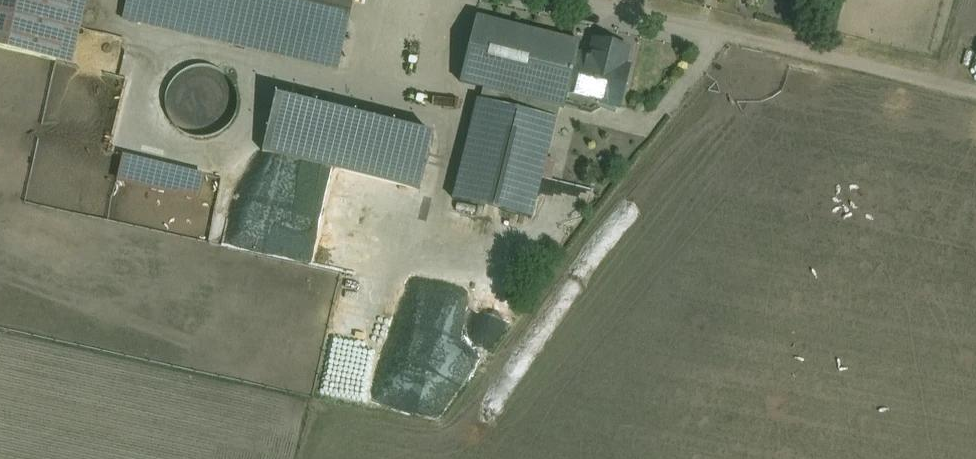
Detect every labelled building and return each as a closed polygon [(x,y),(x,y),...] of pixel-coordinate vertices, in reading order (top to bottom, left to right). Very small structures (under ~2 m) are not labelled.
[(74,69),(90,0),(0,0),(0,51),(74,69)] [(120,25),(336,74),(354,0),(126,0),(120,25)] [(631,52),(592,42),(587,60),(581,58),(583,49),(475,21),(457,89),(564,116),(568,101),(621,115),(632,71),(627,70),(631,52)] [(192,70),(180,75),(171,83),(166,93),(163,105),(164,117),(169,127),(177,136),(188,142),(199,144),(211,142),(222,137),(231,128),(237,116),(238,103),(234,91),(227,81),(217,73),(205,70),(192,70)] [(558,125),(477,106),(453,205),(533,226),(558,125)] [(273,111),(260,160),(420,200),(434,150),(273,111)] [(122,159),(115,187),(199,207),(205,179),(122,159)]
